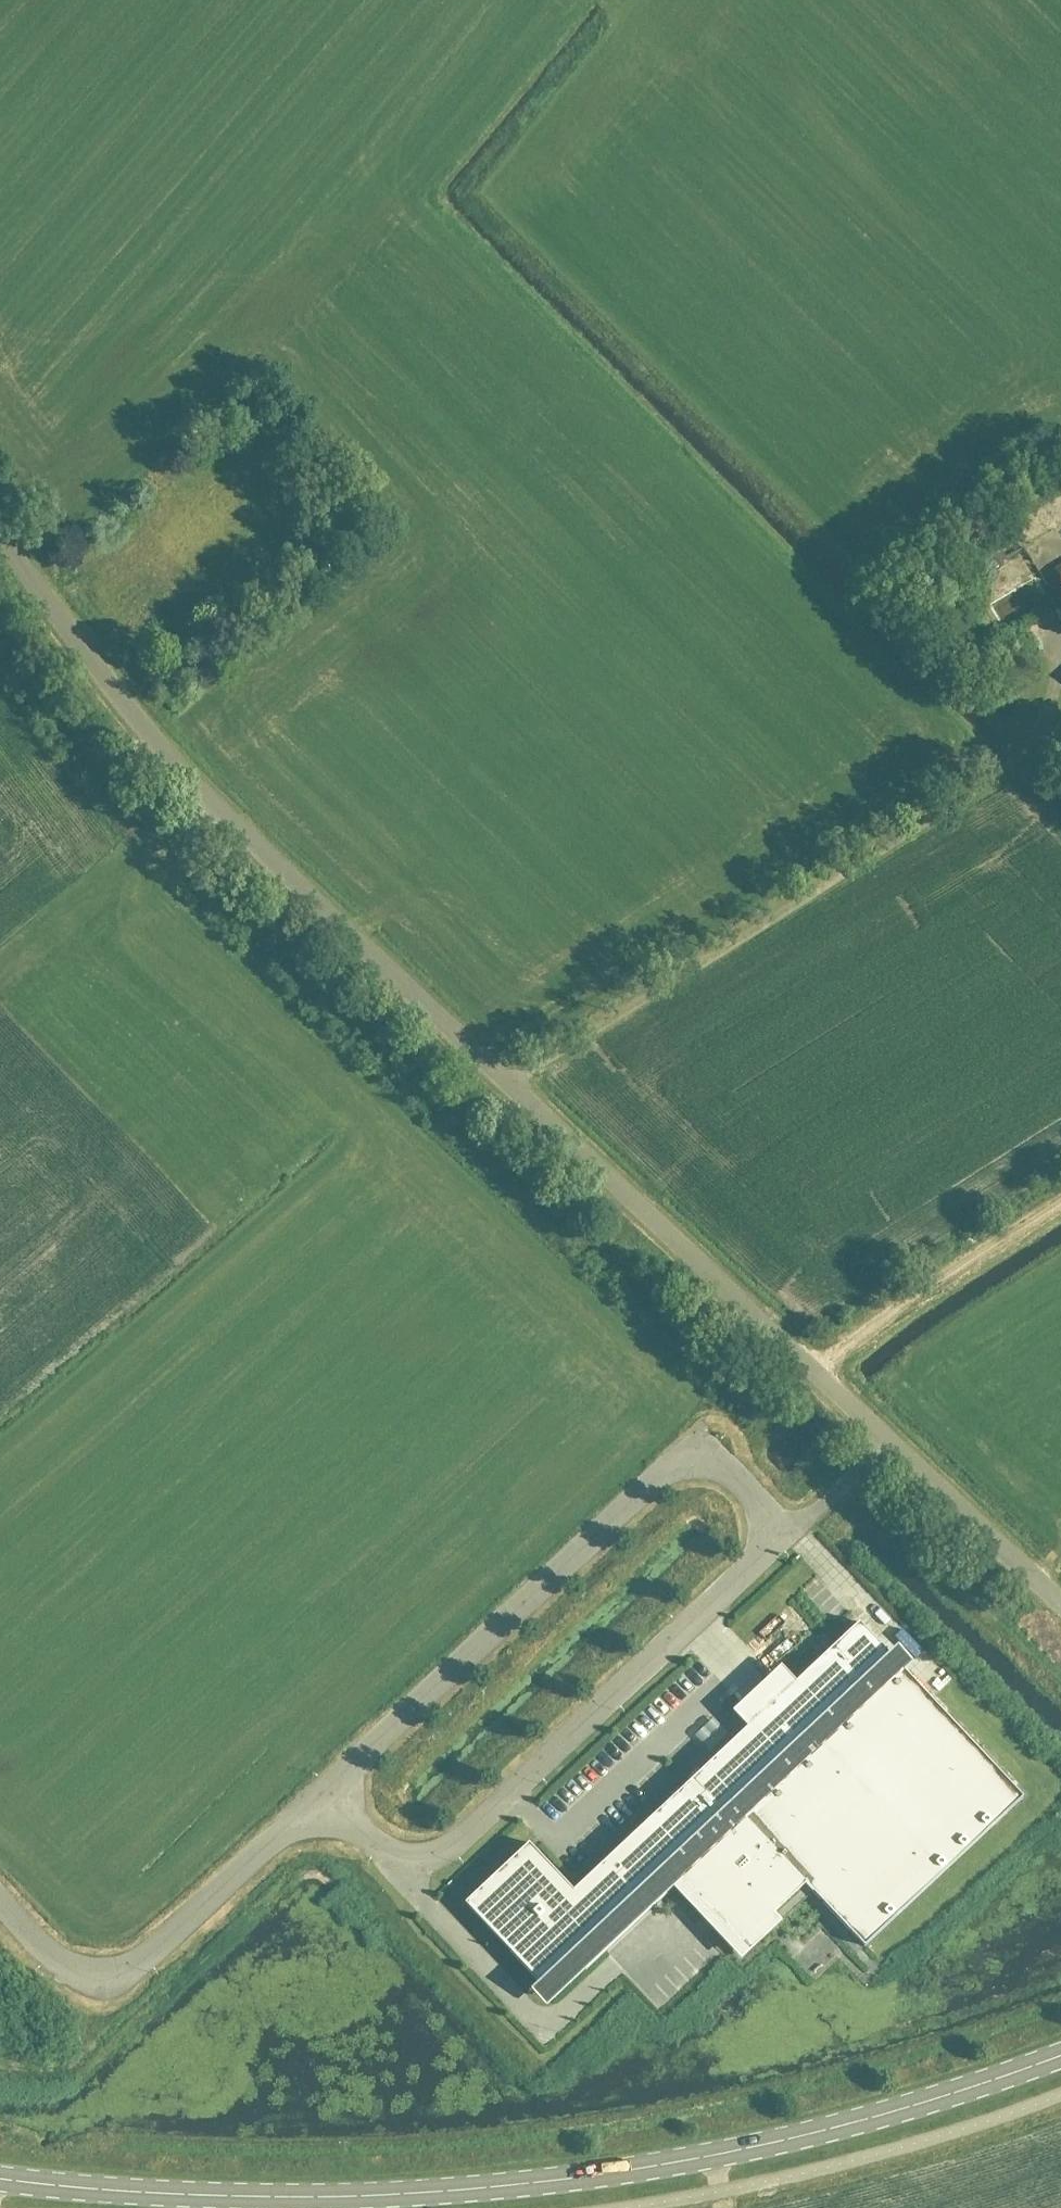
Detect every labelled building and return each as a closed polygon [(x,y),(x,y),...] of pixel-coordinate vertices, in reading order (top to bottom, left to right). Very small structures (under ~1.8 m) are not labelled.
[(1026,534),(1034,547),(1060,530),(1060,512),(1026,534)] [(1012,537),(1006,527),(991,536),(997,546),(1012,537)] [(1047,600),(1036,580),(1042,577),(1029,554),(989,576),(1013,619),(1047,600)] [(712,1582),(726,1566),(718,1559),(703,1574),(712,1582)] [(866,1588),(859,1593),(877,1618),(884,1612),(866,1588)] [(806,1886),(812,1893),(864,1948),(1024,1799),(859,1623),(574,1891),(529,1844),(464,1904),(540,1985),(572,1955),(586,1971),(677,1892),(685,1886),(742,1946),(806,1886)] [(745,1701),(769,1674),(755,1661),(731,1688),(745,1701)] [(733,1968),(742,1958),(713,1933),(704,1943),(733,1968)]
